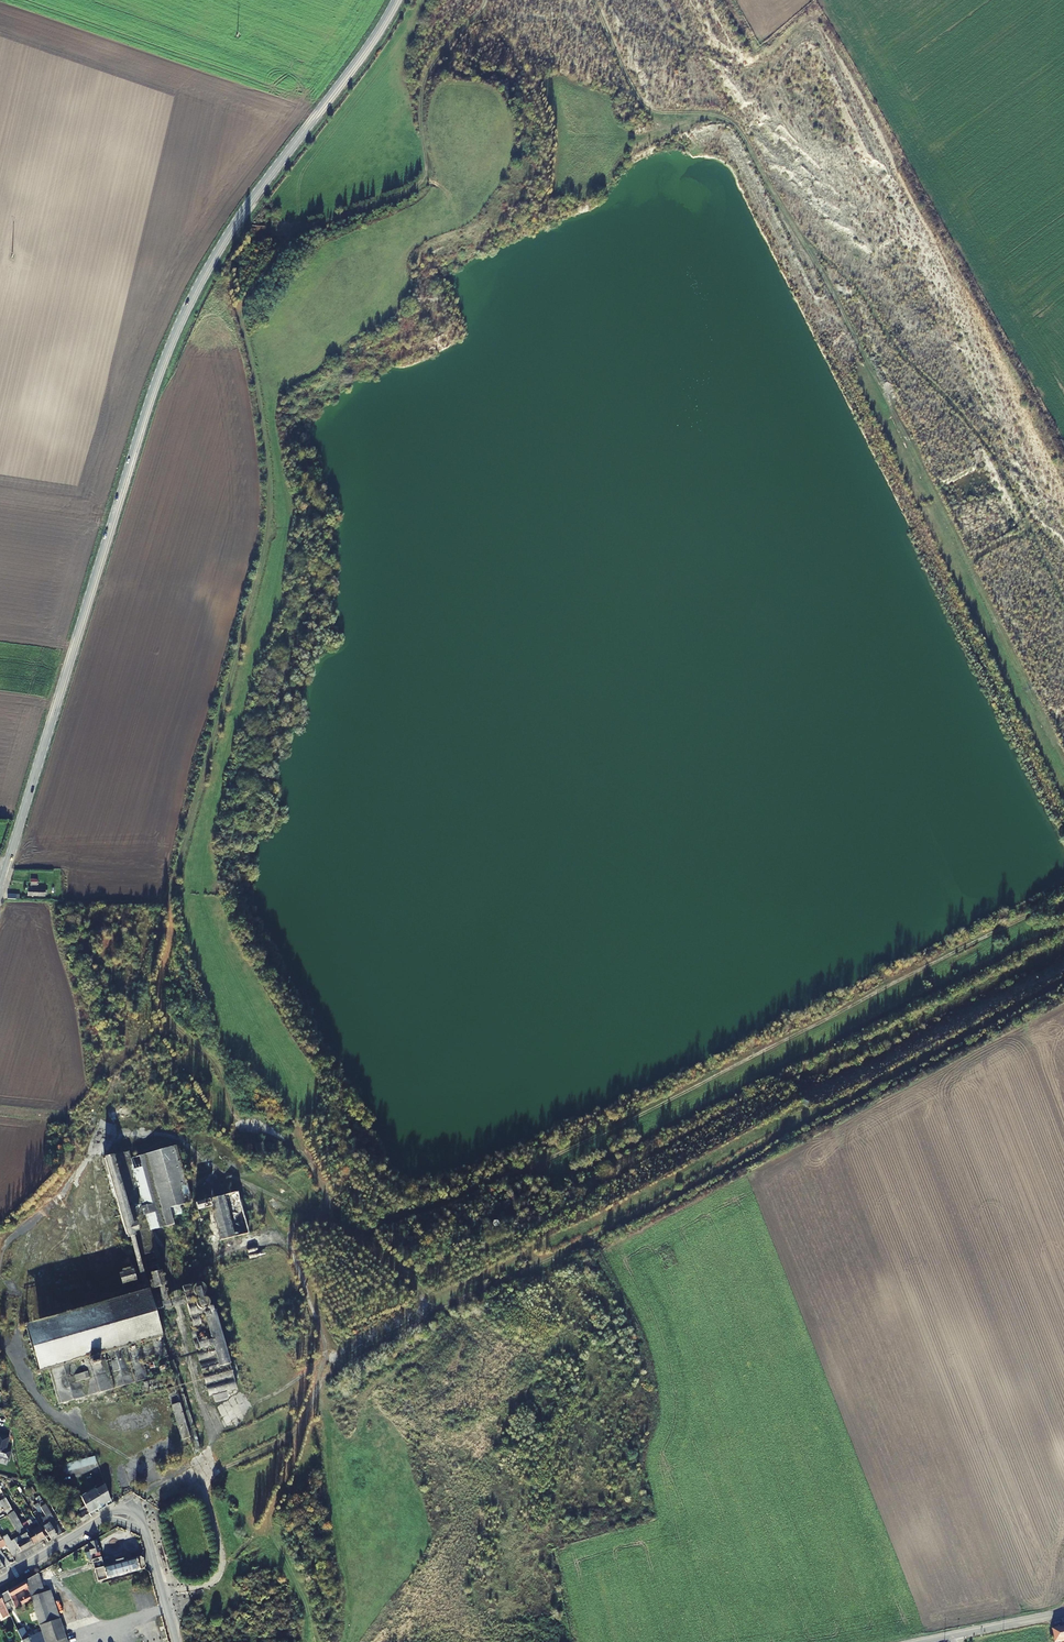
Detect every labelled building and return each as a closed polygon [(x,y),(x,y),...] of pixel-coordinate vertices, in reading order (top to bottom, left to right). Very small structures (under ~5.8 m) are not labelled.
[(177,1148),(164,1152),(146,1157),(163,1215),(175,1212),(187,1209),(193,1207),(185,1178),(177,1149),(177,1148)] [(134,1257),(135,1257),(150,1253),(156,1251),(144,1209),(132,1166),(128,1152),(106,1159),(134,1257)] [(202,1204),(198,1189),(196,1189),(199,1203),(198,1204),(210,1251),(251,1240),(247,1221),(242,1203),(240,1195),(202,1204)] [(157,1278),(150,1253),(135,1257),(136,1261),(126,1264),(128,1270),(133,1269),(134,1274),(131,1275),(133,1281),(141,1279),(142,1282),(146,1282),(153,1306),(164,1303),(160,1287),(164,1286),(162,1277),(157,1278)] [(147,1295),(27,1328),(39,1374),(160,1341),(147,1295)] [(216,1309),(191,1316),(203,1362),(229,1355),(216,1309)] [(228,1356),(229,1355),(203,1362),(212,1395),(237,1388),(228,1356)] [(172,1358),(162,1361),(165,1373),(176,1370),(172,1358)] [(200,1450),(177,1374),(170,1375),(173,1387),(176,1395),(177,1399),(178,1403),(181,1414),(189,1437),(189,1439),(194,1454),(200,1450)] [(146,1391),(158,1387),(156,1379),(143,1382),(146,1391)] [(166,1389),(168,1397),(176,1395),(173,1387),(166,1389)] [(181,1414),(178,1403),(171,1406),(174,1416),(181,1414)] [(189,1437),(181,1414),(174,1416),(180,1440),(189,1437)] [(0,1435),(0,1458),(8,1460),(11,1451),(5,1449),(9,1437),(0,1435)] [(97,1464),(95,1457),(62,1466),(64,1473),(97,1464)] [(109,1497),(105,1485),(96,1491),(95,1489),(81,1497),(86,1507),(89,1515),(97,1510),(98,1511),(100,1510),(105,1507),(104,1506),(111,1501),(109,1497)] [(1,1489),(0,1489),(0,1503),(2,1506),(3,1506),(9,1502),(1,1489)] [(77,1526),(91,1517),(89,1515),(86,1507),(79,1510),(82,1514),(73,1519),(77,1526)] [(27,1534),(13,1511),(8,1514),(24,1542),(18,1545),(14,1548),(9,1540),(4,1543),(5,1543),(6,1546),(12,1557),(22,1552),(33,1545),(27,1534)] [(54,1519),(51,1514),(46,1517),(57,1537),(62,1534),(57,1525),(61,1522),(58,1517),(54,1519)] [(51,1540),(57,1537),(46,1517),(43,1519),(45,1522),(44,1523),(45,1526),(43,1527),(51,1540)] [(33,1531),(39,1542),(44,1539),(38,1527),(33,1531)] [(27,1534),(33,1545),(39,1542),(33,1531),(27,1534)] [(126,1561),(120,1562),(104,1566),(97,1540),(89,1543),(87,1544),(97,1582),(141,1571),(144,1565),(143,1560),(137,1558),(126,1561)] [(24,1582),(29,1590),(30,1591),(31,1593),(33,1600),(46,1641),(67,1641),(49,1585),(43,1587),(38,1573),(24,1582)] [(24,1582),(8,1591),(15,1606),(16,1609),(22,1606),(17,1596),(29,1590),(24,1582)] [(8,1610),(15,1606),(8,1591),(0,1595),(8,1610)] [(31,1593),(21,1599),(24,1605),(33,1600),(31,1593)] [(8,1610),(0,1595),(0,1596),(0,1614),(1,1616),(3,1615),(4,1617),(9,1614),(8,1610)] [(39,1632),(28,1637),(24,1627),(17,1630),(23,1641),(43,1641),(39,1632)] [(1058,1630),(1058,1628),(1052,1629),(1052,1631),(1052,1633),(1054,1641),(1061,1641),(1058,1630)]
